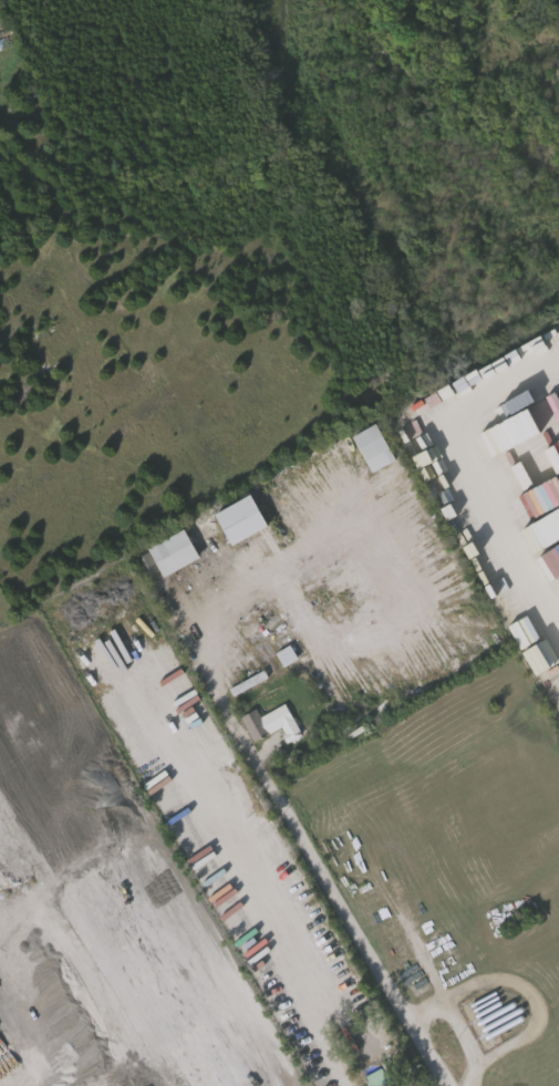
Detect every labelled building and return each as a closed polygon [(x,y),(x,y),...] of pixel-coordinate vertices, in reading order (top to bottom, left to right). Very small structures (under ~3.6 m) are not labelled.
[(396,462),(373,474),(355,436),(379,425),(396,462)] [(268,530),(231,546),(217,513),(255,497),(268,530)] [(200,559),(165,579),(149,551),(186,531),(200,559)] [(137,576),(150,571),(142,551),(129,556),(137,576)] [(270,650),(278,664),(292,657),(284,643),(270,650)] [(279,654),(291,647),(299,659),(287,668),(279,654)] [(278,673),(272,676),(267,670),(272,665),(278,673)] [(262,717),(288,705),(303,737),(289,743),(282,730),(256,742),(244,717),(259,711),(262,717)] [(383,1037),(369,1044),(362,1030),(376,1023),(383,1037)] [(364,1085),(386,1085),(377,1064),(358,1072),(364,1085)] [(271,1069),(280,1085),(259,1085),(255,1078),(271,1069)]
